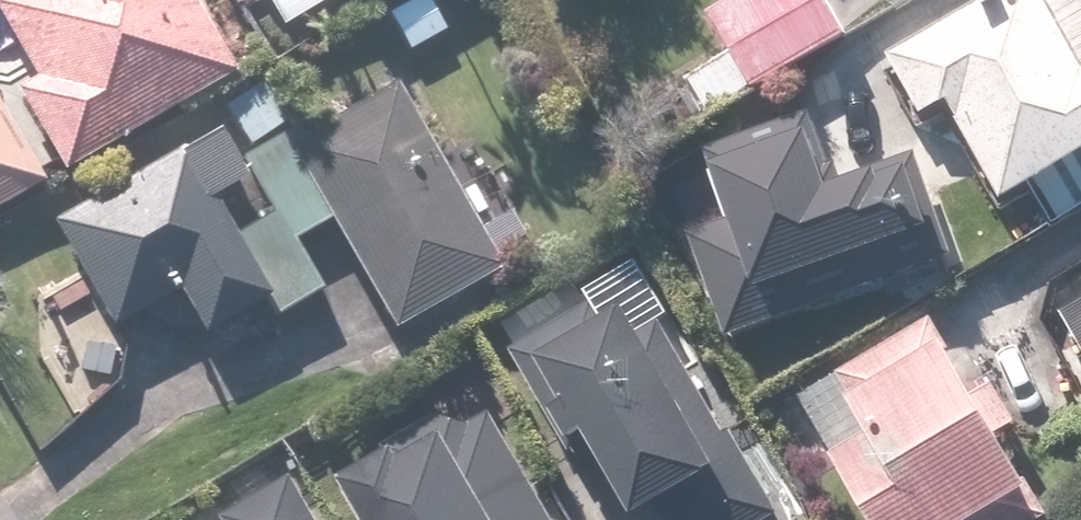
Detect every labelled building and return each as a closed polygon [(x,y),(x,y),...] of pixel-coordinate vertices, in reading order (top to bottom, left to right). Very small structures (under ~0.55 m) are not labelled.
[(32,80),(6,95),(56,182),(222,88),(172,0),(0,0),(0,24),(32,80)] [(276,40),(343,0),(252,0),(276,40)] [(740,91),(836,37),(815,0),(729,0),(698,18),(740,91)] [(908,127),(933,114),(985,211),(1080,158),(1080,23),(1068,0),(982,0),(872,60),(908,127)] [(241,322),(249,338),(319,300),(289,245),(321,227),(381,336),(490,277),(478,255),(513,236),(501,214),(465,234),(388,92),(300,140),(293,128),(228,163),(214,137),(43,230),(106,345),(170,310),(192,349),(241,322)] [(904,157),(830,185),(800,107),(675,155),(705,233),(668,248),(706,346),(942,256),(904,157)] [(33,185),(0,131),(0,205),(33,185)] [(551,458),(564,451),(583,484),(592,479),(616,519),(698,473),(600,301),(496,361),(551,458)] [(1050,320),(1080,373),(1080,302),(1050,320)] [(939,339),(796,419),(852,519),(1024,519),(1036,513),(939,339)] [(502,406),(482,417),(474,404),(441,423),(434,412),(370,450),(377,462),(322,494),(337,519),(569,519),(502,406)] [(285,476),(213,519),(311,519),(285,476)]
